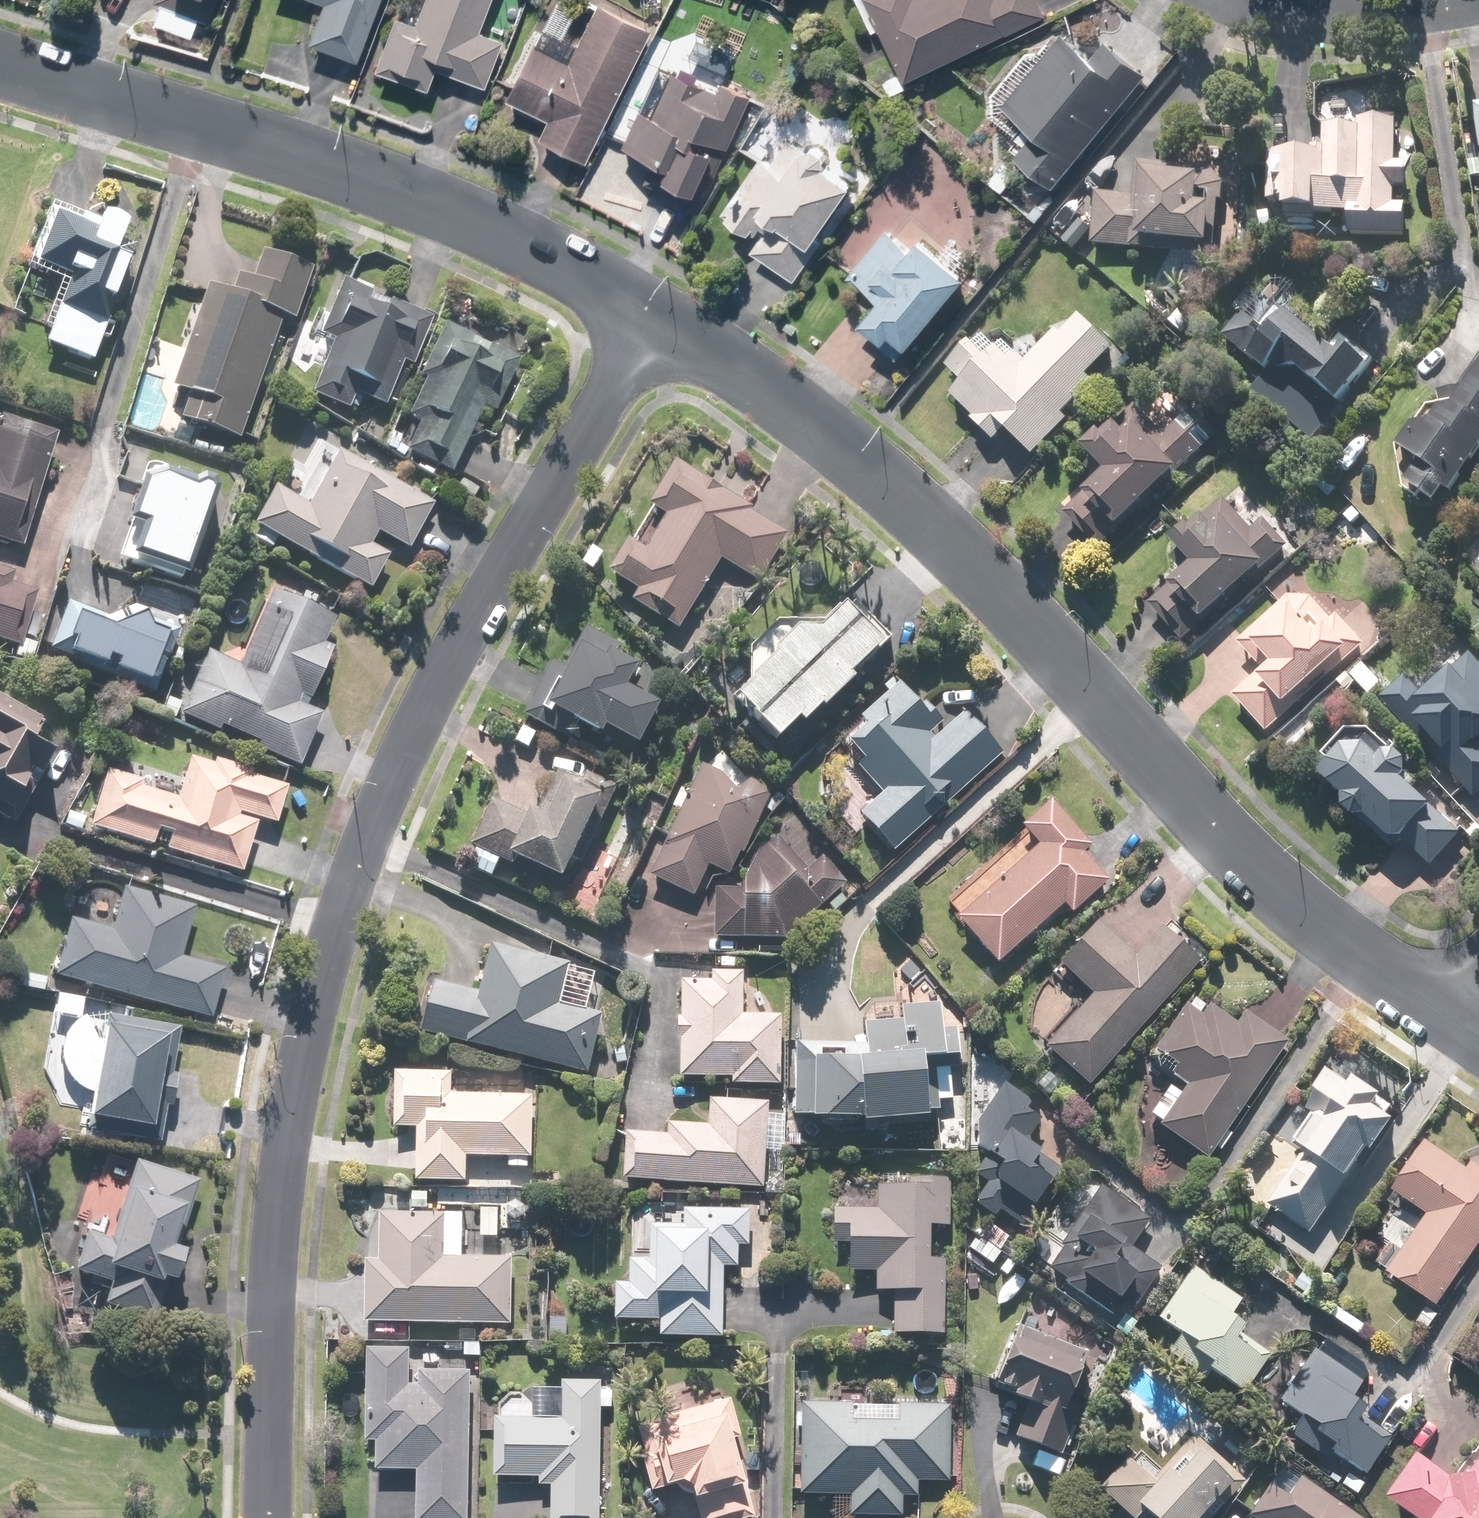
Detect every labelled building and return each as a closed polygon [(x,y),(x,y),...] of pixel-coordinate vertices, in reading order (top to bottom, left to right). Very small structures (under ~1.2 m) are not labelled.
[(214,20),(222,0),(166,0),(214,20)] [(386,0),(330,0),(331,0),(316,41),(364,59),(386,0)] [(424,22),(399,13),(379,68),(433,88),(440,69),(491,88),(510,37),(486,28),(497,0),(432,0),(424,22)] [(911,77),(1054,14),(1048,0),(877,0),(911,77)] [(593,159),(654,33),(655,29),(600,2),(580,44),(544,27),(510,98),(552,118),(544,136),(593,159)] [(1057,181),(1150,71),(1151,70),(1110,36),(1095,54),(1066,30),(1006,101),(1029,121),(1022,129),(1034,139),(1023,152),(1057,181)] [(666,55),(665,58),(628,143),(659,157),(648,182),(699,204),(721,152),(726,154),(752,92),(666,55)] [(1271,148),(1271,149),(1268,199),(1292,200),(1291,214),(1313,215),(1313,210),(1354,213),(1352,233),(1410,236),(1411,202),(1398,202),(1399,185),(1411,186),(1413,160),(1400,159),(1402,118),(1364,116),(1363,126),(1325,124),(1324,151),(1271,148)] [(846,166),(849,161),(813,136),(808,144),(787,130),(769,156),(765,154),(728,207),(764,232),(754,247),(799,278),(866,183),(868,180),(846,166)] [(1145,193),(1100,190),(1097,244),(1159,249),(1159,237),(1218,241),(1221,201),(1207,200),(1209,173),(1146,168),(1145,193)] [(86,220),(56,208),(35,261),(74,276),(48,343),(99,363),(141,256),(122,249),(132,224),(90,208),(86,220)] [(901,357),(974,269),(925,229),(915,240),(895,223),(854,272),(885,298),(862,325),(901,357)] [(235,292),(209,284),(175,390),(189,394),(181,419),(244,440),(284,317),(297,321),(314,268),(264,252),(256,278),(241,273),(235,292)] [(1177,266),(1162,282),(1182,301),(1197,284),(1177,266)] [(434,320),(347,282),(324,336),(337,342),(314,395),(350,411),(357,394),(384,406),(403,362),(414,367),(434,320)] [(1262,321),(1253,311),(1229,334),(1267,375),(1255,387),(1309,444),(1383,374),(1343,332),(1332,342),(1289,296),(1262,321)] [(1119,348),(1086,310),(1081,305),(1022,357),(997,328),(953,367),(968,384),(957,395),(997,440),(1012,427),(1036,455),(1074,422),(1066,412),(1101,381),(1093,371),(1119,348)] [(522,359),(446,323),(422,372),(430,376),(411,415),(422,421),(408,450),(453,472),(484,407),(497,414),(522,359)] [(1442,422),(1428,414),(1408,445),(1428,458),(1412,481),(1442,500),(1451,486),(1463,494),(1478,469),(1478,364),(1442,422)] [(1088,568),(1219,431),(1192,404),(1168,430),(1135,398),(1083,451),(1093,461),(1054,502),(1054,535),(1088,568)] [(59,439),(0,421),(0,540),(27,548),(59,439)] [(436,502),(321,438),(291,491),(278,484),(256,523),(372,588),(390,558),(373,548),(380,535),(409,551),(436,502)] [(755,506),(680,461),(655,503),(671,512),(650,548),(634,539),(616,570),(647,588),(638,601),(685,628),(725,560),(760,580),(788,534),(751,513),(755,506)] [(188,582),(219,491),(151,468),(132,523),(140,526),(128,561),(188,582)] [(1186,645),(1293,547),(1237,486),(1167,550),(1187,573),(1150,606),(1186,645)] [(22,647),(40,591),(14,583),(17,574),(0,568),(0,640),(22,647)] [(304,579),(283,570),(242,665),(210,651),(182,714),(223,732),(226,726),(262,742),(258,750),(299,768),(323,714),(313,709),(339,648),(330,644),(340,622),(294,602),(304,579)] [(1268,731),(1363,647),(1368,643),(1341,613),(1337,617),(1317,595),(1282,594),(1206,661),(1268,731)] [(860,671),(896,637),(890,631),(909,613),(899,602),(879,621),(859,598),(831,620),(782,621),(756,645),(756,677),(740,693),(785,740),(807,718),(811,722),(830,705),(833,708),(866,677),(860,671)] [(123,622),(71,601),(52,648),(156,692),(182,630),(129,608),(123,622)] [(588,626),(586,629),(563,677),(550,670),(529,714),(579,738),(584,728),(641,754),(666,701),(635,687),(646,663),(626,654),(629,646),(588,626)] [(1386,700),(1444,767),(1435,775),(1454,797),(1467,786),(1477,798),(1478,796),(1478,658),(1466,642),(1432,672),(1426,665),(1386,700)] [(899,848),(1007,750),(970,710),(937,740),(933,736),(946,724),(907,681),(847,735),(854,743),(841,755),(880,798),(865,811),(899,848)] [(0,697),(0,812),(16,822),(59,754),(40,742),(49,728),(0,697)] [(1377,729),(1354,726),(1328,754),(1335,761),(1324,772),(1350,796),(1351,808),(1359,813),(1372,813),(1383,824),(1377,830),(1395,848),(1408,836),(1434,863),(1465,832),(1439,806),(1442,804),(1412,773),(1415,770),(1417,761),(1408,749),(1394,748),(1377,729)] [(107,772),(91,828),(156,847),(157,843),(169,847),(168,850),(246,873),(261,820),(277,825),(288,787),(192,759),(182,794),(107,772)] [(713,761),(711,765),(653,875),(694,897),(712,862),(736,874),(778,795),(713,761)] [(541,817),(500,798),(471,863),(494,873),(501,858),(517,865),(521,856),(572,879),(612,790),(563,768),(541,817)] [(1096,845),(1054,801),(1027,826),(1042,842),(962,916),(1003,959),(1065,901),(1075,911),(1109,880),(1086,855),(1096,845)] [(788,940),(849,883),(821,853),(809,864),(784,836),(742,875),(749,886),(718,888),(716,936),(788,940)] [(77,915),(60,974),(211,1018),(225,970),(185,958),(200,910),(125,888),(114,926),(77,915)] [(1095,1084),(1204,959),(1127,892),(1063,965),(1092,991),(1047,1042),(1095,1084)] [(441,979),(427,1028),(591,1072),(606,1014),(564,1003),(574,966),(495,944),(482,990),(441,979)] [(716,979),(687,977),(683,1073),(735,1075),(735,1083),(782,1085),(785,1015),(748,1013),(750,974),(716,972),(716,979)] [(1211,1156),(1289,1041),(1246,1012),(1239,1023),(1196,994),(1153,1057),(1179,1075),(1152,1116),(1211,1156)] [(826,1047),(800,1047),(798,1114),(941,1116),(941,1101),(957,1101),(945,1001),(904,1006),(905,1017),(868,1021),(872,1054),(826,1056),(826,1047)] [(183,1029),(112,1018),(93,1126),(165,1138),(183,1029)] [(1306,1142),(1312,1145),(1274,1202),(1317,1230),(1373,1144),(1380,1149),(1401,1117),(1382,1105),(1391,1092),(1361,1072),(1355,1082),(1328,1065),(1304,1103),(1323,1115),(1306,1142)] [(455,1070),(398,1068),(397,1125),(422,1126),(420,1178),(470,1180),(470,1185),(507,1186),(533,1187),(534,1155),(536,1093),(454,1091),(455,1070)] [(1035,1102),(1009,1084),(980,1125),(990,1131),(967,1163),(993,1181),(978,1203),(999,1218),(1005,1210),(1027,1225),(1059,1178),(1039,1164),(1048,1151),(1031,1139),(1045,1119),(1030,1108),(1035,1102)] [(671,1133),(629,1131),(626,1178),(764,1186),(769,1101),(714,1098),(712,1125),(672,1123),(671,1133)] [(1478,1252),(1478,1164),(1477,1162),(1474,1167),(1432,1139),(1398,1190),(1433,1212),(1395,1269),(1445,1302),(1478,1252)] [(112,1240),(91,1233),(79,1268),(116,1281),(109,1303),(157,1319),(170,1279),(181,1283),(191,1252),(180,1248),(202,1181),(139,1160),(112,1240)] [(955,1226),(956,1177),(881,1175),(880,1208),(838,1207),(837,1241),(853,1241),(853,1270),(881,1270),(880,1288),(897,1289),(896,1332),(946,1333),(949,1259),(935,1259),(936,1225),(955,1226)] [(1155,1221),(1106,1183),(1068,1231),(1075,1236),(1051,1267),(1115,1317),(1126,1303),(1135,1310),(1166,1271),(1135,1246),(1155,1221)] [(753,1208),(634,1205),(633,1282),(619,1281),(618,1317),(665,1318),(665,1334),(725,1335),(726,1264),(741,1265),(742,1244),(752,1244),(753,1208)] [(466,1210),(381,1210),(380,1260),(371,1260),(371,1321),(514,1321),(514,1256),(465,1256),(466,1210)] [(1246,1298),(1196,1266),(1162,1318),(1185,1332),(1172,1351),(1213,1377),(1217,1371),(1245,1389),(1273,1346),(1248,1329),(1252,1323),(1237,1313),(1246,1298)] [(1095,1356),(1025,1325),(1001,1379),(1024,1390),(1021,1397),(1033,1402),(1019,1434),(1038,1443),(1030,1463),(1055,1474),(1085,1405),(1076,1401),(1095,1356)] [(1307,1332),(1300,1342),(1258,1409),(1363,1475),(1389,1433),(1364,1417),(1372,1404),(1357,1394),(1370,1373),(1307,1332)] [(371,1345),(367,1438),(379,1439),(378,1467),(421,1469),(419,1517),(469,1517),(476,1370),(424,1368),(424,1381),(413,1381),(414,1347),(371,1345)] [(499,1413),(497,1476),(543,1477),(542,1484),(555,1484),(554,1517),(600,1517),(604,1408),(617,1408),(618,1381),(566,1379),(564,1416),(535,1415),(536,1386),(500,1402),(499,1413)] [(808,1397),(808,1400),(804,1491),(855,1493),(855,1513),(905,1515),(906,1494),(920,1495),(921,1478),(952,1479),(955,1403),(808,1397)] [(731,1400),(639,1425),(657,1490),(699,1479),(710,1517),(745,1517),(758,1514),(749,1482),(753,1481),(731,1400)] [(1239,1479),(1196,1434),(1162,1468),(1140,1449),(1103,1486),(1139,1517),(1204,1517),(1239,1479)] [(1399,1493),(1433,1517),(1478,1517),(1478,1464),(1477,1462),(1467,1476),(1431,1449),(1399,1493)] [(1291,1465),(1256,1516),(1259,1517),(1367,1517),(1291,1465)]
